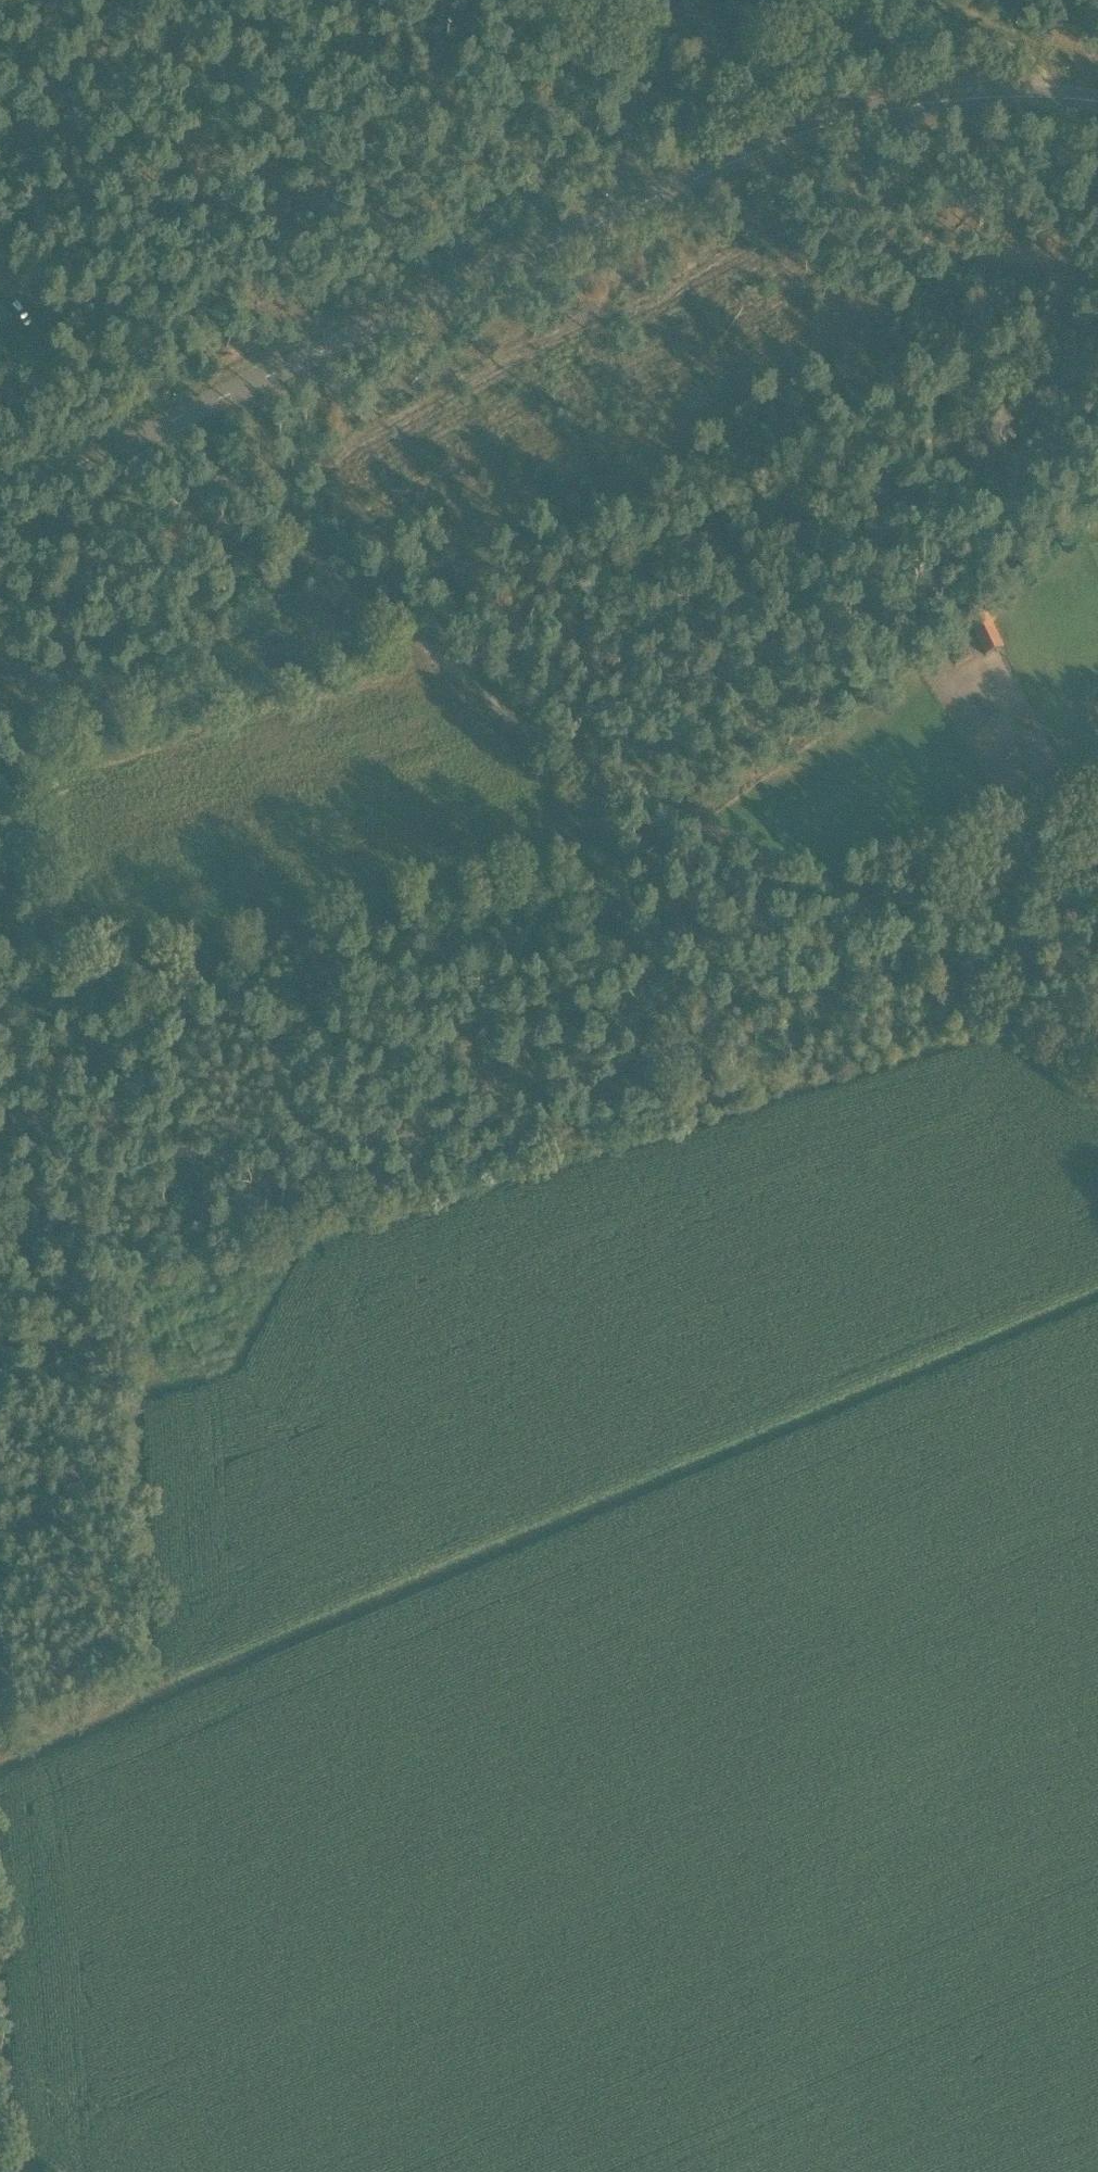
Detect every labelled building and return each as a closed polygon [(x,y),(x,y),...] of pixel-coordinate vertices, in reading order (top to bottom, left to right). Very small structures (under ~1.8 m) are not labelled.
[(1002,649),(987,618),(969,626),(984,658),(1002,649)]
